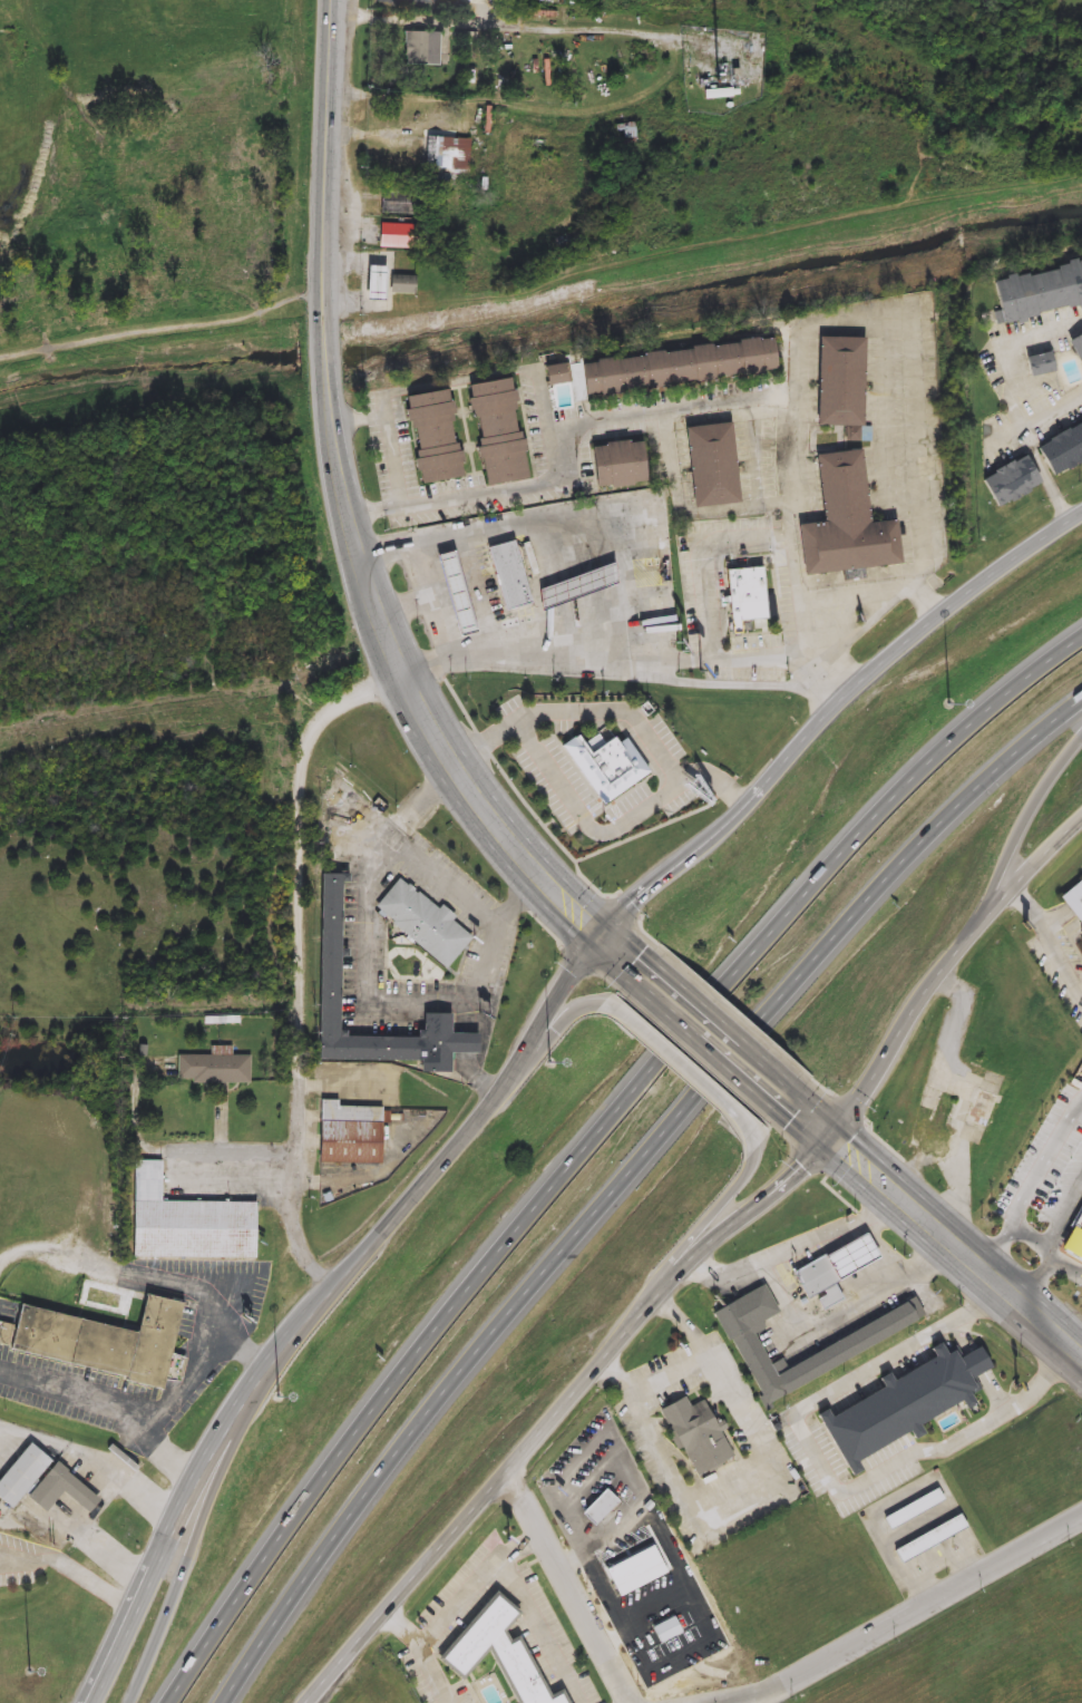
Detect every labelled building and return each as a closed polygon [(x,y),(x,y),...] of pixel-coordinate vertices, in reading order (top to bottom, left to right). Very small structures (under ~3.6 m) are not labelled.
[(440,32),(440,66),(403,66),(403,32),(440,32)] [(615,123),(634,123),(634,138),(615,138),(615,123)] [(471,138),(471,172),(427,172),(427,138),(471,138)] [(419,191),(419,215),(382,215),(382,191),(419,191)] [(419,224),(419,249),(379,249),(379,224),(419,224)] [(986,284),(1081,259),(1081,308),(998,330),(986,284)] [(382,266),(382,301),(364,301),(364,266),(382,266)] [(415,294),(386,294),(386,276),(415,276),(415,294)] [(1068,340),(1081,334),(1081,374),(1068,340)] [(815,426),(816,338),(860,338),(859,426),(815,426)] [(772,376),(579,393),(576,359),(770,341),(772,376)] [(1051,371),(1026,377),(1023,359),(1047,353),(1051,371)] [(565,364),(565,385),(542,385),(542,364),(565,364)] [(467,385),(511,378),(525,479),(480,486),(467,385)] [(417,485),(403,396),(448,389),(461,477),(417,485)] [(1034,448),(1081,421),(1081,459),(1050,477),(1034,448)] [(730,424),(737,504),(691,507),(683,427),(730,424)] [(592,488),(589,445),(640,441),(642,485),(592,488)] [(800,575),(796,525),(820,523),(813,455),(859,450),(866,524),(894,522),(898,566),(800,575)] [(992,509),(977,479),(1025,456),(1040,486),(992,509)] [(503,611),(488,547),(516,542),(530,605),(503,611)] [(452,553),(436,557),(458,638),(474,633),(452,553)] [(540,611),(540,592),(617,564),(616,582),(540,611)] [(725,570),(762,568),(764,623),(728,624),(725,570)] [(318,1060),(319,874),(339,874),(338,1037),(422,1038),(422,1013),(450,1013),(450,1033),(476,1033),(476,1053),(450,1053),(449,1072),(420,1072),(420,1061),(318,1060)] [(448,969),(374,909),(400,877),(474,936),(448,969)] [(1080,882),(1081,885),(1081,934),(1068,914),(1056,898),(1080,882)] [(251,1083),(178,1082),(178,1054),(251,1055),(251,1083)] [(379,1165),(319,1164),(319,1100),(338,1100),(338,1107),(380,1108),(379,1165)] [(162,1160),(162,1201),(256,1203),(255,1258),(131,1257),(131,1160),(162,1160)] [(1062,1246),(1081,1257),(1081,1208),(1062,1246)] [(820,1256),(865,1233),(878,1257),(834,1281),(820,1256)] [(834,1281),(844,1300),(835,1304),(836,1306),(823,1313),(815,1297),(808,1301),(792,1271),(820,1256),(834,1281)] [(788,1391),(767,1402),(717,1314),(764,1288),(779,1315),(753,1330),(779,1373),(779,1374),(788,1391)] [(18,1306),(136,1331),(144,1295),(181,1303),(169,1354),(184,1357),(178,1382),(162,1378),(160,1384),(8,1352),(18,1306)] [(779,1374),(909,1302),(919,1317),(788,1391),(779,1374)] [(856,1461),(860,1472),(849,1478),(818,1418),(817,1415),(825,1412),(827,1417),(881,1389),(877,1379),(885,1374),(888,1381),(930,1359),(925,1349),(936,1343),(940,1353),(954,1345),(959,1355),(976,1345),(987,1366),(973,1375),(979,1388),(968,1393),(973,1402),(962,1408),(958,1402),(918,1423),(924,1433),(912,1439),(909,1433),(856,1461)] [(694,1477),(661,1410),(685,1397),(690,1407),(702,1400),(714,1424),(722,1421),(727,1430),(721,1432),(733,1457),(694,1477)] [(9,1509),(0,1502),(0,1476),(27,1442),(49,1459),(9,1509)] [(87,1514),(60,1491),(43,1512),(26,1497),(55,1462),(98,1499),(87,1514)] [(580,1514),(594,1527),(618,1503),(604,1489),(580,1514)] [(943,1501),(890,1529),(884,1518),(936,1489),(943,1501)] [(965,1528),(900,1564),(893,1549),(957,1515),(965,1528)] [(606,1574),(653,1549),(667,1577),(620,1602),(606,1574)] [(559,1690),(565,1702),(513,1702),(487,1647),(481,1654),(460,1678),(436,1660),(494,1593),(517,1613),(501,1629),(506,1639),(516,1635),(546,1696),(559,1690)] [(663,1644),(654,1627),(674,1617),(683,1634),(663,1644)]
